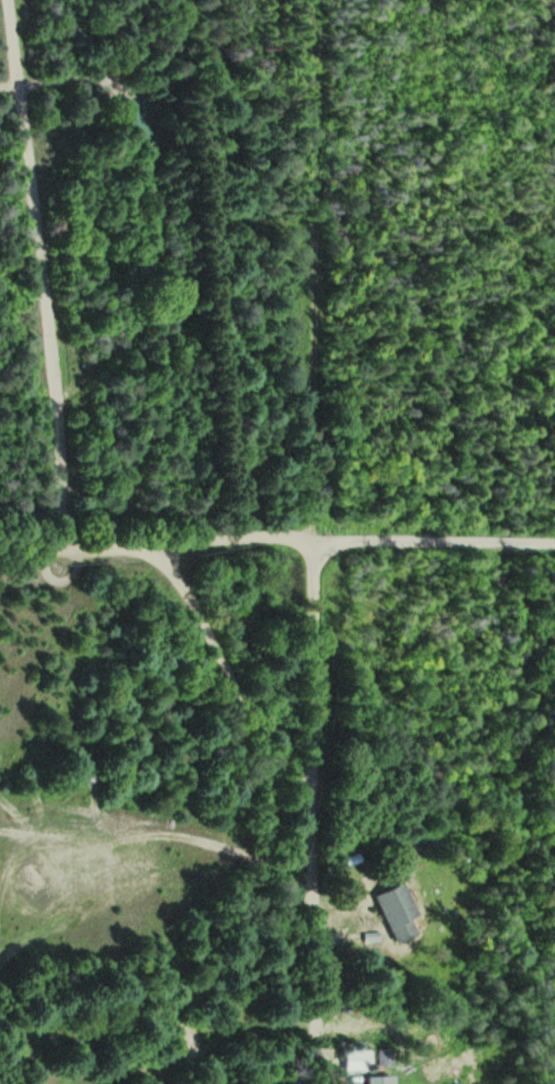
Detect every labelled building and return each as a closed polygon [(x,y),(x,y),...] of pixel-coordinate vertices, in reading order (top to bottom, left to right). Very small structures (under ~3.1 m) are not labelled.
[(424,916),(410,883),(381,896),(401,943),(422,934),(416,919),(424,916)] [(353,1049),(353,1070),(379,1070),(379,1049),(353,1049)]
